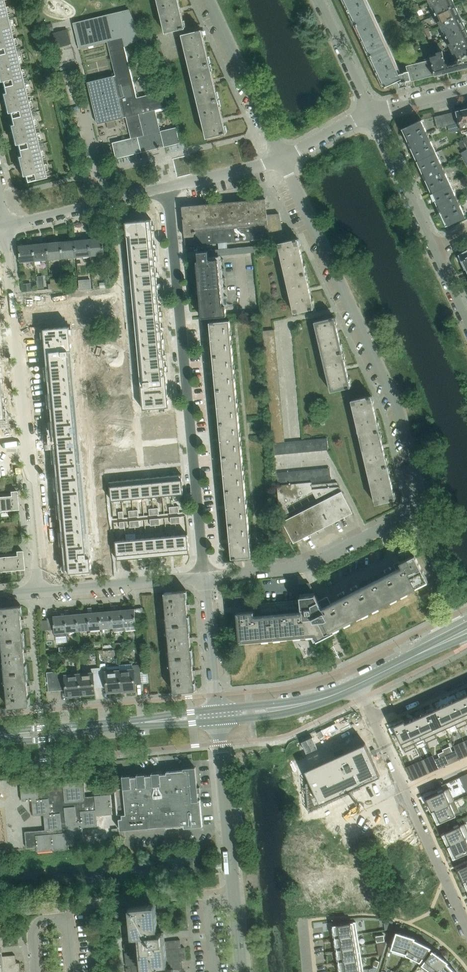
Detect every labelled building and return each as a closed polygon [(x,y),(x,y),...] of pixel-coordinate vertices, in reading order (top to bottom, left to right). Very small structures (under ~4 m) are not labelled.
[(179,0),(158,0),(165,32),(186,27),(179,0)] [(431,59),(407,64),(408,70),(401,71),(368,0),(343,0),(383,87),(398,79),(399,82),(409,79),(408,81),(435,74),(431,59)] [(431,6),(434,5),(437,11),(454,3),(453,0),(429,0),(431,6)] [(446,30),(448,36),(466,28),(454,3),(437,11),(441,20),(438,21),(443,31),(446,30)] [(142,38),(129,9),(73,23),(79,49),(80,49),(107,42),(115,76),(114,76),(113,76),(87,82),(97,124),(124,118),(123,117),(126,117),(131,138),(113,142),(117,158),(159,147),(159,149),(160,148),(160,147),(181,142),(177,127),(161,131),(156,110),(169,106),(165,91),(138,97),(125,46),(142,38)] [(15,50),(7,19),(0,20),(0,54),(15,50)] [(458,58),(466,54),(466,31),(466,28),(448,36),(451,42),(449,44),(453,53),(456,52),(458,58)] [(72,44),(68,29),(52,34),(56,48),(72,44)] [(182,34),(191,68),(210,63),(202,29),(182,34)] [(158,42),(155,37),(144,42),(147,47),(158,42)] [(161,48),(158,42),(147,47),(150,53),(161,48)] [(163,53),(161,48),(150,53),(152,58),(163,53)] [(3,86),(22,82),(15,50),(0,54),(0,73),(3,86)] [(458,68),(457,63),(447,65),(447,63),(445,63),(442,50),(438,51),(439,55),(431,57),(431,59),(435,74),(458,69),(458,68)] [(166,59),(163,53),(152,58),(155,64),(166,59)] [(458,58),(457,63),(458,68),(466,66),(466,54),(458,58)] [(168,64),(166,59),(155,64),(157,69),(168,64)] [(191,68),(199,103),(218,98),(210,63),(191,68)] [(3,86),(11,118),(30,113),(22,82),(3,86)] [(199,103),(207,137),(227,133),(218,98),(199,103)] [(457,111),(460,122),(461,129),(466,128),(466,108),(457,111)] [(454,124),(460,122),(457,111),(451,112),(454,124)] [(451,112),(445,113),(448,125),(454,124),(451,112)] [(11,118),(18,149),(38,145),(30,113),(11,118)] [(445,113),(440,115),(443,126),(448,125),(445,113)] [(437,128),(443,126),(440,115),(434,116),(437,128)] [(416,158),(435,149),(422,119),(402,128),(416,158)] [(18,149),(26,181),(45,176),(38,145),(18,149)] [(431,192),(451,183),(435,149),(416,158),(431,192)] [(466,216),(451,183),(431,192),(446,225),(466,216)] [(242,241),(267,239),(269,239),(269,242),(285,239),(279,213),(267,214),(265,199),(238,201),(242,241)] [(210,204),(214,244),(242,241),(238,201),(210,204)] [(182,206),(185,246),(186,246),(214,244),(210,204),(182,206)] [(152,219),(126,222),(143,409),(169,407),(152,219)] [(103,237),(89,239),(91,255),(105,254),(103,237)] [(278,243),(286,278),(306,273),(298,238),(278,243)] [(77,256),(91,255),(89,239),(75,240),(77,256)] [(75,240),(61,241),(63,258),(77,256),(75,240)] [(49,259),(63,258),(61,241),(47,243),(49,259)] [(35,260),(49,259),(47,243),(33,244),(35,260)] [(35,260),(33,244),(19,245),(21,262),(35,260)] [(208,250),(209,256),(255,252),(254,246),(208,250)] [(225,308),(223,308),(219,259),(209,259),(209,256),(208,250),(198,251),(198,252),(199,260),(197,261),(201,311),(202,315),(202,317),(227,315),(226,313),(226,308),(225,308)] [(286,278),(294,313),(314,308),(306,273),(286,278)] [(31,283),(23,283),(24,292),(32,291),(31,283)] [(58,306),(57,301),(35,302),(35,312),(50,311),(50,303),(55,302),(55,307),(58,306)] [(314,321),(323,356),(342,351),(334,316),(314,321)] [(211,335),(213,355),(233,353),(231,333),(230,320),(209,322),(211,335)] [(70,326),(44,329),(66,573),(92,570),(90,556),(87,556),(69,350),(72,350),(70,326)] [(350,387),(342,351),(323,356),(331,391),(350,387)] [(213,355),(216,389),(236,387),(233,353),(213,355)] [(216,389),(219,423),(239,421),(236,387),(216,389)] [(351,400),(359,434),(379,430),(371,395),(351,400)] [(219,423),(222,456),(243,455),(239,421),(219,423)] [(107,437),(172,434),(171,423),(107,427),(107,437)] [(359,434),(367,469),(387,465),(379,430),(359,434)] [(226,490),(246,488),(243,455),(222,456),(226,490)] [(367,469),(375,504),(395,499),(387,465),(367,469)] [(182,474),(171,475),(173,494),(184,493),(182,474)] [(171,475),(161,476),(163,495),(173,494),(171,475)] [(161,476),(151,477),(153,496),(163,495),(161,476)] [(151,477),(140,478),(142,497),(153,496),(151,477)] [(140,478),(130,479),(132,498),(142,497),(140,478)] [(130,479),(120,480),(122,499),(132,498),(130,479)] [(120,480),(109,481),(111,500),(122,499),(120,480)] [(283,484),(277,484),(281,530),(287,542),(293,540),(294,542),(353,512),(342,490),(334,495),(335,497),(286,522),(285,521),(292,517),(285,504),(313,490),(317,498),(339,487),(341,489),(338,481),(313,484),(312,481),(307,482),(301,482),(295,483),(289,483),(283,484)] [(226,490),(229,524),(249,522),(246,488),(226,490)] [(17,509),(16,490),(10,491),(10,496),(0,496),(0,510),(17,509)] [(249,522),(229,524),(232,558),(252,556),(249,522)] [(177,535),(167,536),(168,555),(179,554),(177,535)] [(187,535),(177,535),(179,554),(189,553),(187,535)] [(167,536),(156,537),(158,556),(168,555),(167,536)] [(156,537),(146,538),(148,557),(158,556),(156,537)] [(146,538),(136,539),(138,558),(148,557),(146,538)] [(136,539),(126,540),(128,559),(138,558),(136,539)] [(126,540),(115,541),(117,560),(128,559),(126,540)] [(23,569),(21,550),(15,550),(15,555),(0,556),(0,571),(23,569)] [(327,633),(428,581),(414,554),(393,565),(396,570),(321,608),(308,582),(297,583),(299,601),(260,604),(261,610),(236,612),(239,642),(320,635),(322,638),(325,637),(328,635),(327,633)] [(167,626),(188,624),(185,591),(163,593),(167,626)] [(247,595),(235,596),(236,606),(248,605),(247,595)] [(127,609),(126,604),(122,604),(123,609),(125,631),(137,630),(135,608),(127,609)] [(110,606),(111,610),(112,627),(114,627),(114,632),(125,631),(123,609),(115,610),(114,605),(110,606)] [(100,628),(112,627),(111,610),(104,611),(103,606),(98,607),(99,612),(100,628)] [(87,608),(88,613),(89,629),(100,628),(99,612),(92,612),(91,607),(87,608)] [(2,643),(23,641),(20,608),(0,609),(0,626),(2,643)] [(76,609),(76,614),(78,630),(89,629),(88,613),(80,614),(79,609),(76,609)] [(69,615),(67,610),(64,610),(65,615),(66,631),(78,630),(76,614),(69,615)] [(59,616),(57,611),(52,611),(54,632),(55,632),(55,637),(66,636),(66,631),(65,615),(59,616)] [(191,657),(188,624),(167,626),(170,659),(191,657)] [(2,643),(5,676),(26,674),(23,641),(2,643)] [(173,692),(194,690),(191,657),(170,659),(173,692)] [(132,668),(119,670),(121,691),(135,689),(135,683),(142,683),(140,664),(131,664),(132,668)] [(100,667),(99,667),(100,686),(107,686),(107,692),(121,691),(119,670),(119,665),(106,667),(100,667)] [(91,673),(79,674),(80,694),(94,693),(94,687),(100,686),(99,667),(90,668),(91,673)] [(58,671),(47,672),(49,691),(59,690),(66,689),(67,695),(80,694),(79,674),(79,673),(66,674),(66,670),(58,671)] [(29,707),(26,674),(5,676),(8,709),(29,707)] [(457,699),(466,719),(466,718),(466,695),(457,699)] [(457,699),(447,704),(456,723),(466,719),(457,699)] [(447,704),(436,708),(445,728),(456,723),(447,704)] [(436,708),(426,713),(435,733),(445,728),(436,708)] [(426,713),(415,718),(424,738),(435,733),(426,713)] [(415,718),(405,722),(414,742),(424,738),(415,718)] [(404,720),(393,725),(403,747),(414,742),(405,722),(404,720)] [(312,737),(302,742),(306,753),(317,748),(312,737)] [(365,743),(305,770),(310,781),(306,783),(309,812),(352,793),(350,789),(380,776),(365,743)] [(130,775),(122,776),(123,788),(115,789),(115,788),(114,788),(117,816),(118,816),(117,815),(122,815),(122,818),(119,818),(120,830),(184,824),(184,828),(202,826),(200,800),(198,800),(198,792),(200,792),(200,787),(197,787),(195,767),(183,768),(183,770),(166,772),(166,774),(160,775),(160,772),(151,773),(152,775),(145,776),(145,774),(137,774),(137,777),(130,777),(130,775)] [(414,768),(408,771),(412,781),(418,778),(414,768)] [(36,784),(20,785),(22,801),(32,800),(33,816),(44,815),(45,830),(25,831),(27,848),(37,847),(37,851),(69,848),(68,839),(83,838),(82,828),(97,826),(96,815),(112,814),(110,790),(95,791),(95,796),(85,797),(84,780),(36,785),(36,784)] [(431,811),(455,800),(454,800),(449,789),(449,788),(425,798),(426,799),(431,810),(431,811)] [(460,813),(460,812),(455,801),(455,800),(431,811),(432,811),(437,822),(436,823),(437,823),(460,813)] [(369,835),(375,832),(377,837),(387,833),(385,828),(379,830),(374,817),(364,821),(369,835)] [(441,834),(442,834),(447,846),(466,837),(466,828),(465,824),(465,823),(441,834)] [(447,846),(453,858),(452,858),(453,859),(466,852),(466,837),(447,846)] [(457,869),(458,870),(458,869),(463,881),(466,879),(466,864),(457,869)] [(406,869),(400,871),(408,890),(414,887),(406,869)] [(413,894),(417,906),(423,904),(418,892),(413,894)] [(184,948),(180,948),(179,940),(164,942),(163,933),(155,933),(152,905),(131,907),(134,936),(138,936),(138,944),(124,945),(126,971),(173,971),(173,970),(182,969),(181,961),(185,960),(184,948)] [(393,921),(384,920),(385,929),(390,928),(393,921)] [(335,937),(335,938),(355,934),(353,922),(333,925),(334,932),(332,932),(333,937),(335,937)] [(391,949),(406,954),(414,939),(415,938),(396,932),(391,949)] [(337,949),(337,950),(357,946),(355,934),(335,938),(336,943),(334,944),(335,949),(337,949)] [(405,955),(420,962),(431,947),(414,939),(406,954),(405,955)] [(379,943),(377,943),(379,954),(382,954),(386,942),(385,942),(379,943)] [(339,961),(359,958),(357,946),(337,950),(338,955),(336,956),(337,961),(339,961)] [(427,971),(437,971),(447,963),(448,962),(432,950),(420,967),(427,971)] [(19,963),(15,963),(14,955),(0,957),(0,971),(20,971),(19,963)] [(339,961),(340,967),(338,967),(339,971),(349,971),(361,970),(359,958),(339,961)] [(447,963),(437,971),(456,971),(447,963)]
